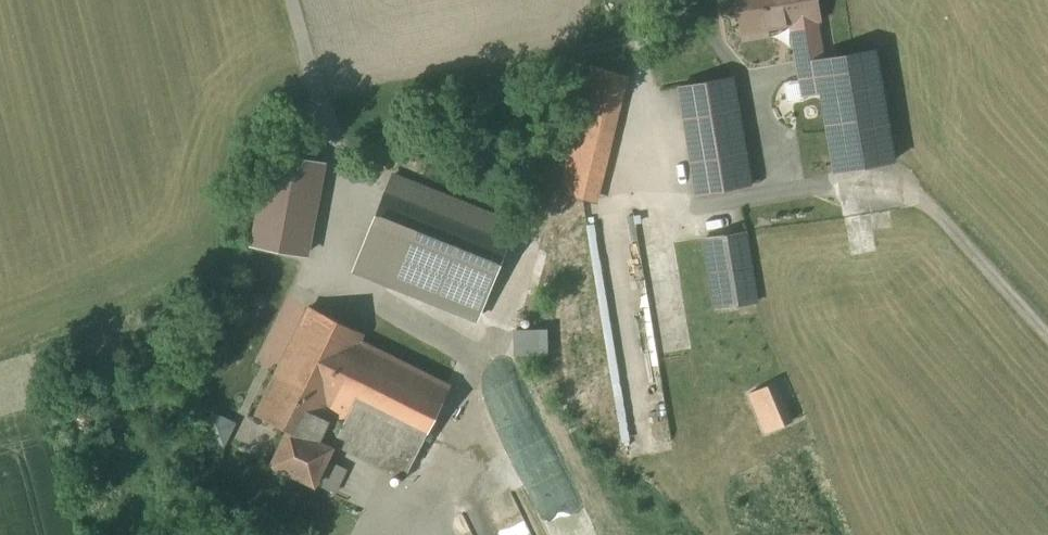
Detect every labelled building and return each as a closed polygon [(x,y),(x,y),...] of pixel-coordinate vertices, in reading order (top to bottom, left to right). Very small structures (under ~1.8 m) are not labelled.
[(791,24),(803,95),(821,92),(816,60),(823,59),(816,19),(819,19),(816,0),(737,0),(743,32),(791,24)] [(816,60),(821,92),(835,171),(894,161),(875,50),(852,54),(823,59),(816,60)] [(615,72),(593,67),(561,193),(583,199),(615,72)] [(694,196),(750,187),(733,78),(677,87),(694,196)] [(323,165),(271,155),(253,244),(306,255),(323,165)] [(513,223),(395,175),(356,277),(475,324),(513,223)] [(745,233),(706,239),(717,308),(756,302),(745,233)] [(363,417),(422,446),(451,386),(362,342),(365,333),(310,307),(277,374),(363,417)] [(539,355),(538,329),(517,330),(517,356),(539,355)] [(363,417),(277,374),(256,414),(288,430),(272,465),(316,484),(336,443),(346,423),(357,429),(363,417)] [(793,421),(776,384),(747,397),(764,434),(793,421)] [(234,424),(214,414),(204,435),(224,445),(234,424)] [(422,446),(363,417),(357,429),(346,423),(336,443),(406,477),(422,446)]
